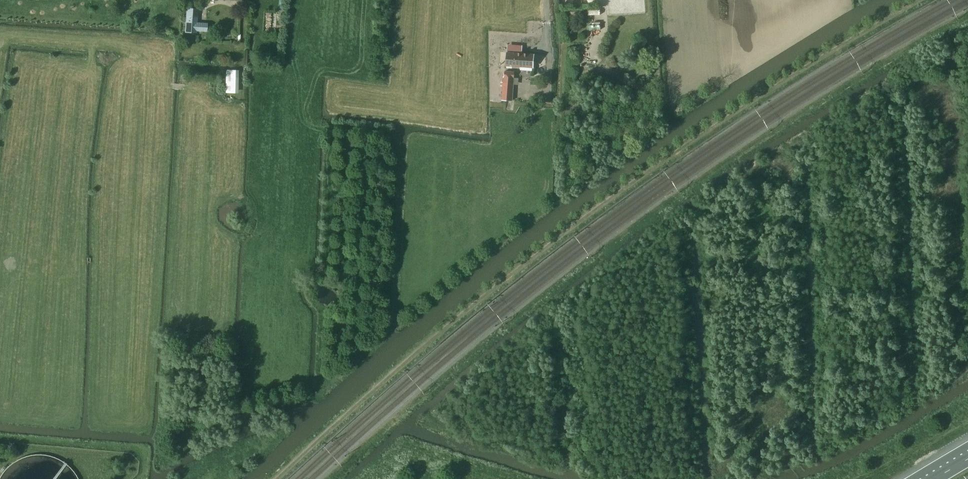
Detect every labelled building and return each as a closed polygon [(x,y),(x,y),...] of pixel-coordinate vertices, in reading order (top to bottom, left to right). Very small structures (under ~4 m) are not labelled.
[(187,8),(185,33),(197,34),(197,31),(207,32),(208,23),(197,22),(198,9),(187,8)] [(614,59),(615,50),(604,48),(603,57),(614,59)] [(534,54),(507,52),(507,66),(533,67),(534,54)] [(504,77),(502,100),(512,101),(515,72),(505,71),(504,77)] [(226,93),(237,93),(238,77),(226,77),(226,93)]
